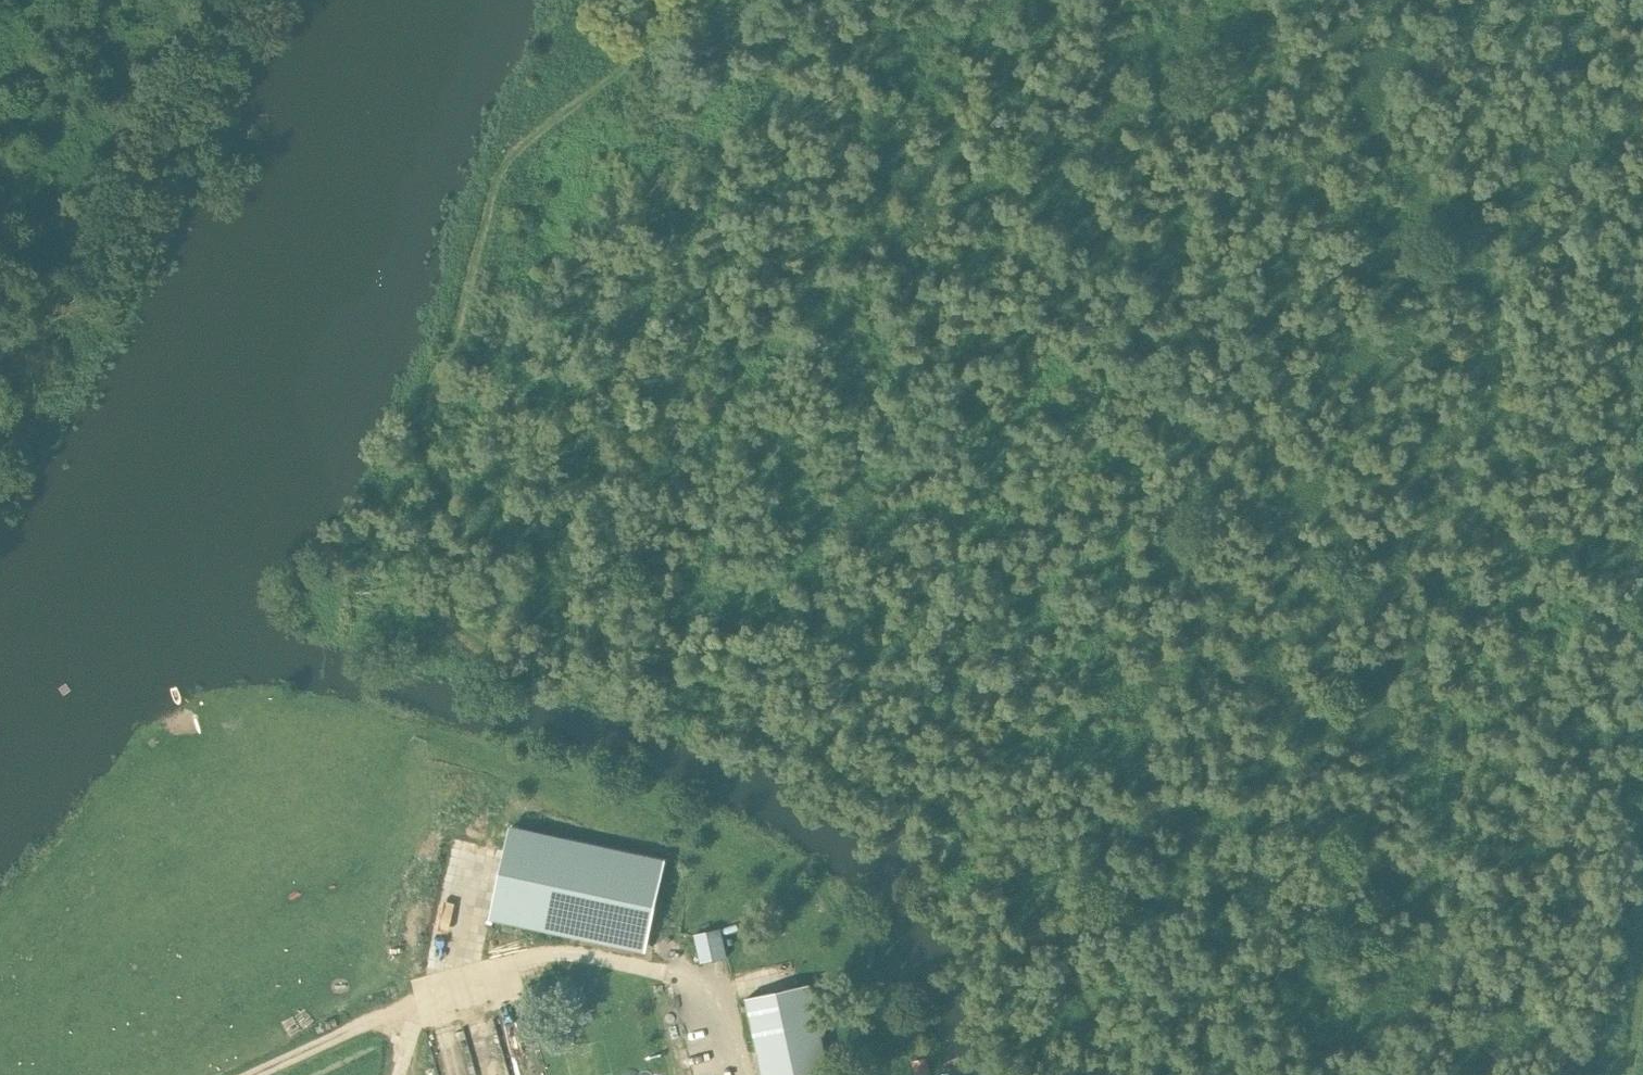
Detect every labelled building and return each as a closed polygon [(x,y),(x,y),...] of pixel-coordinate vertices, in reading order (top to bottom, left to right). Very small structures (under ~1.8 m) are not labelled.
[(509,825),(489,918),(644,951),(647,952),(651,931),(667,859),(509,825)] [(727,956),(721,929),(695,935),(701,962),(727,956)] [(746,998),(763,1074),(803,1074),(830,1069),(811,984),(746,998)] [(912,1060),(915,1074),(917,1074),(930,1072),(927,1057),(912,1060)]
